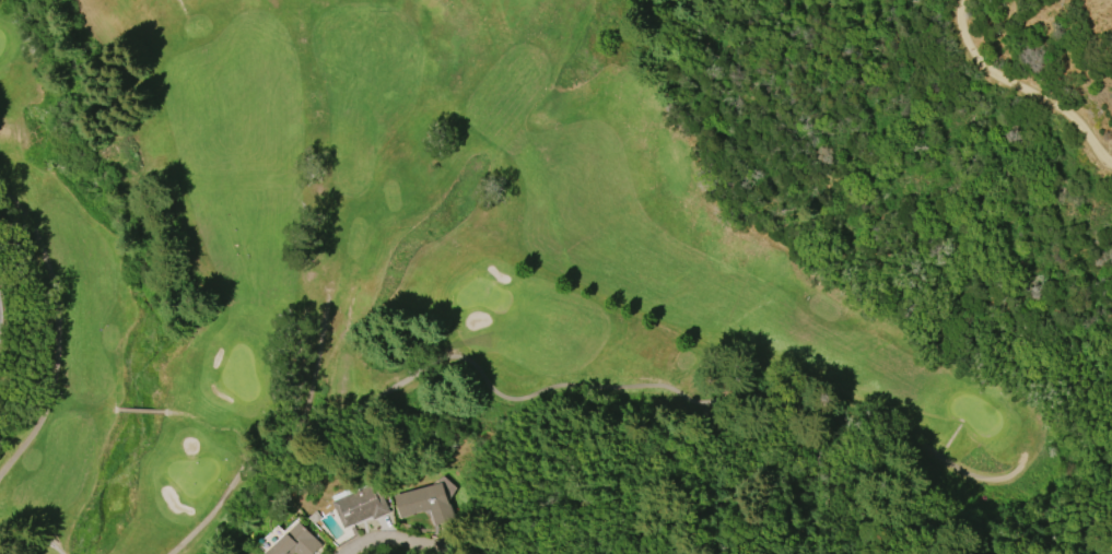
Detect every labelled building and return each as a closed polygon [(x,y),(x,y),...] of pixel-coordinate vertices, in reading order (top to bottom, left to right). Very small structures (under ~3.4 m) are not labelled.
[(343,528),(331,502),(376,482),(390,512),(373,520),(371,516),(343,528)] [(395,495),(442,483),(452,520),(433,524),(429,510),(400,518),(395,495)] [(321,544),(312,553),(295,553),(294,553),(293,553),(264,553),(285,532),(286,533),(301,518),(317,534),(314,537),(321,544)]
